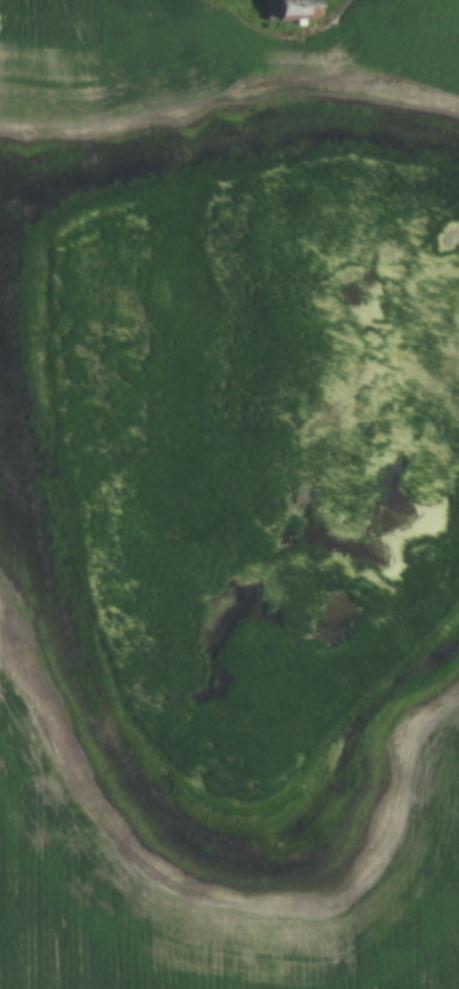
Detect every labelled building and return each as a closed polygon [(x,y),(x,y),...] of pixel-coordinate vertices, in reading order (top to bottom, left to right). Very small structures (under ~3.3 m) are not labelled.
[(265,19),(314,19),(314,0),(265,0),(265,19)]
